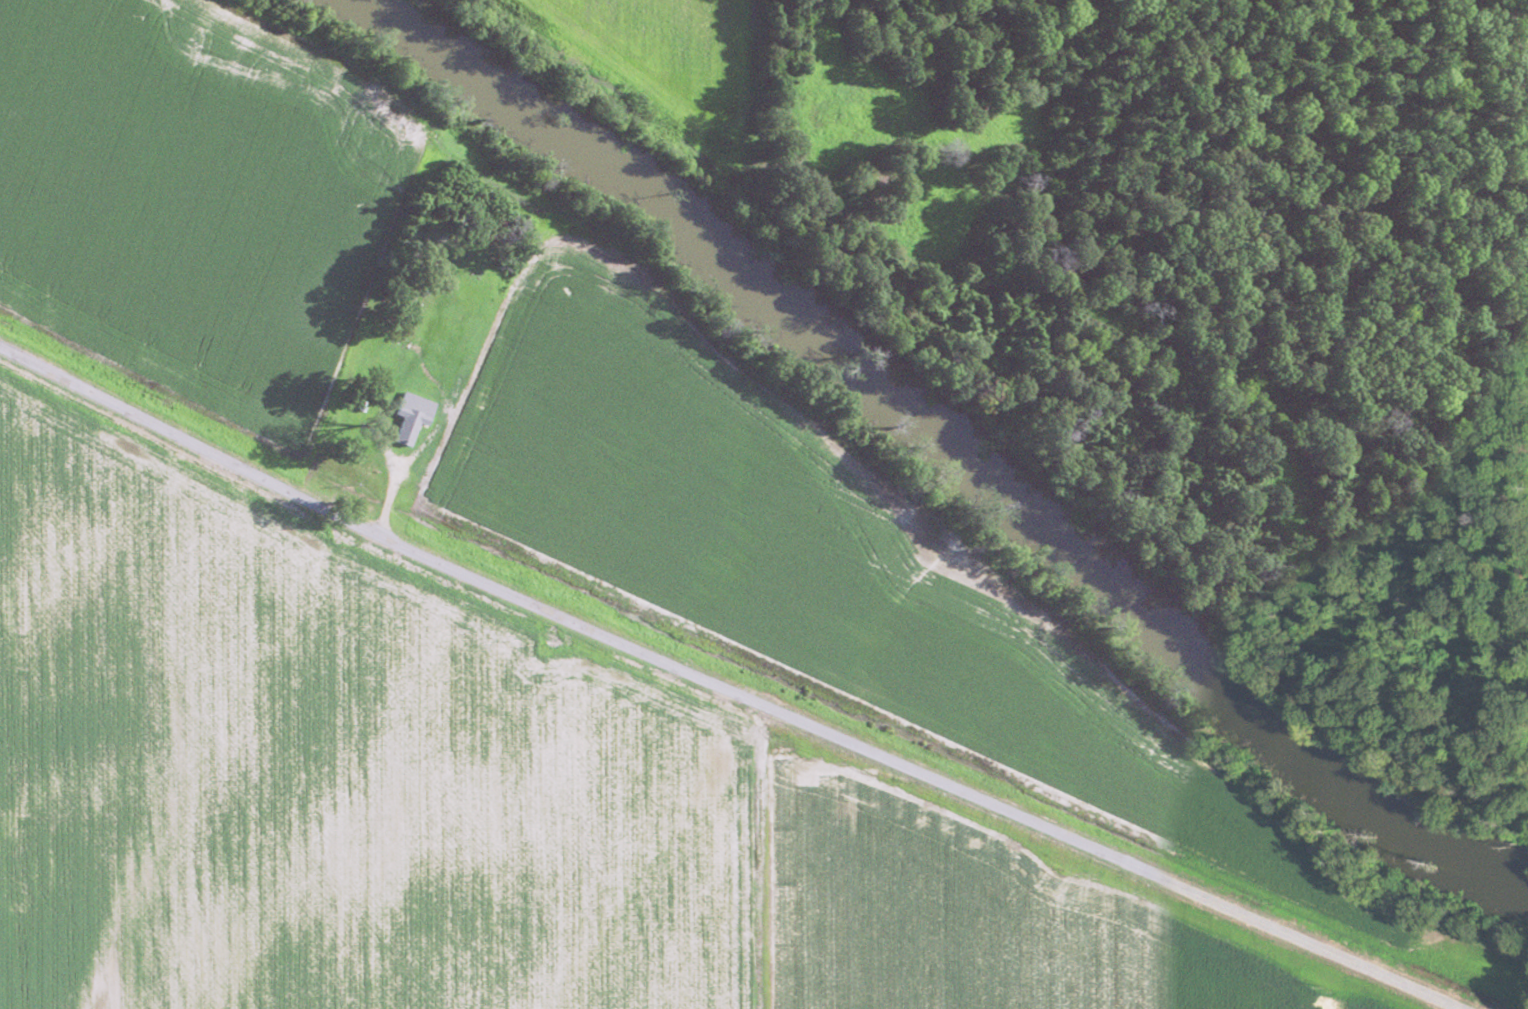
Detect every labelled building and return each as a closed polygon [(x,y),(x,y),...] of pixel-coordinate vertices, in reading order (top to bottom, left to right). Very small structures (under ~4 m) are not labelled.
[(435,403),(401,392),(393,415),(401,417),(393,441),(410,448),(418,424),(427,427),(435,403)]
